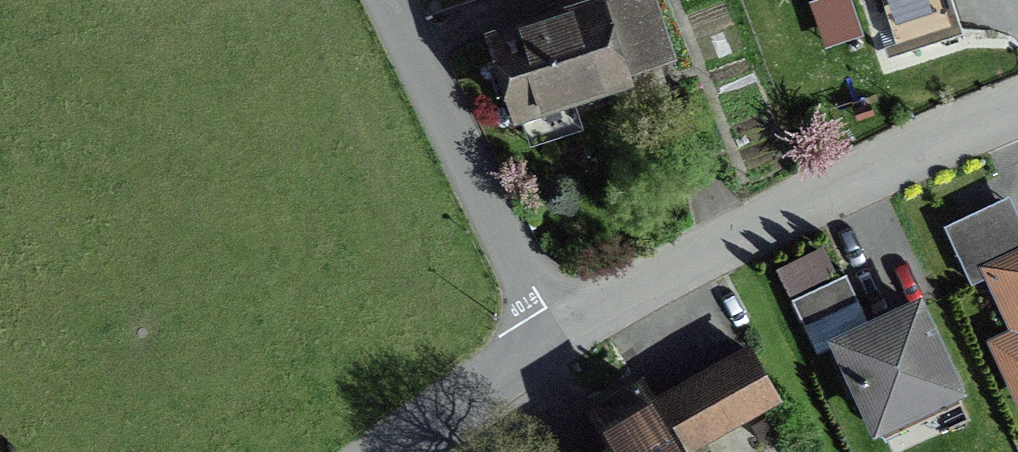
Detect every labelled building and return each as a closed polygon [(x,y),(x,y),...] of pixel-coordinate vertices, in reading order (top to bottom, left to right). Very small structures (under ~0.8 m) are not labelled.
[(476,31),(501,121),(622,88),(616,67),(645,59),(628,0),(625,0),(597,8),(595,0),(592,0),(476,31)] [(944,231),(956,259),(975,250),(962,223),(944,231)] [(816,249),(781,266),(794,291),(829,274),(816,249)] [(1017,332),(1017,264),(992,276),(1017,332)] [(852,289),(845,273),(791,299),(804,325),(857,300),(852,289)] [(887,320),(839,342),(877,424),(955,388),(917,306),(887,320)] [(769,401),(740,353),(644,411),(634,394),(583,425),(599,451),(683,451),(769,401)]
